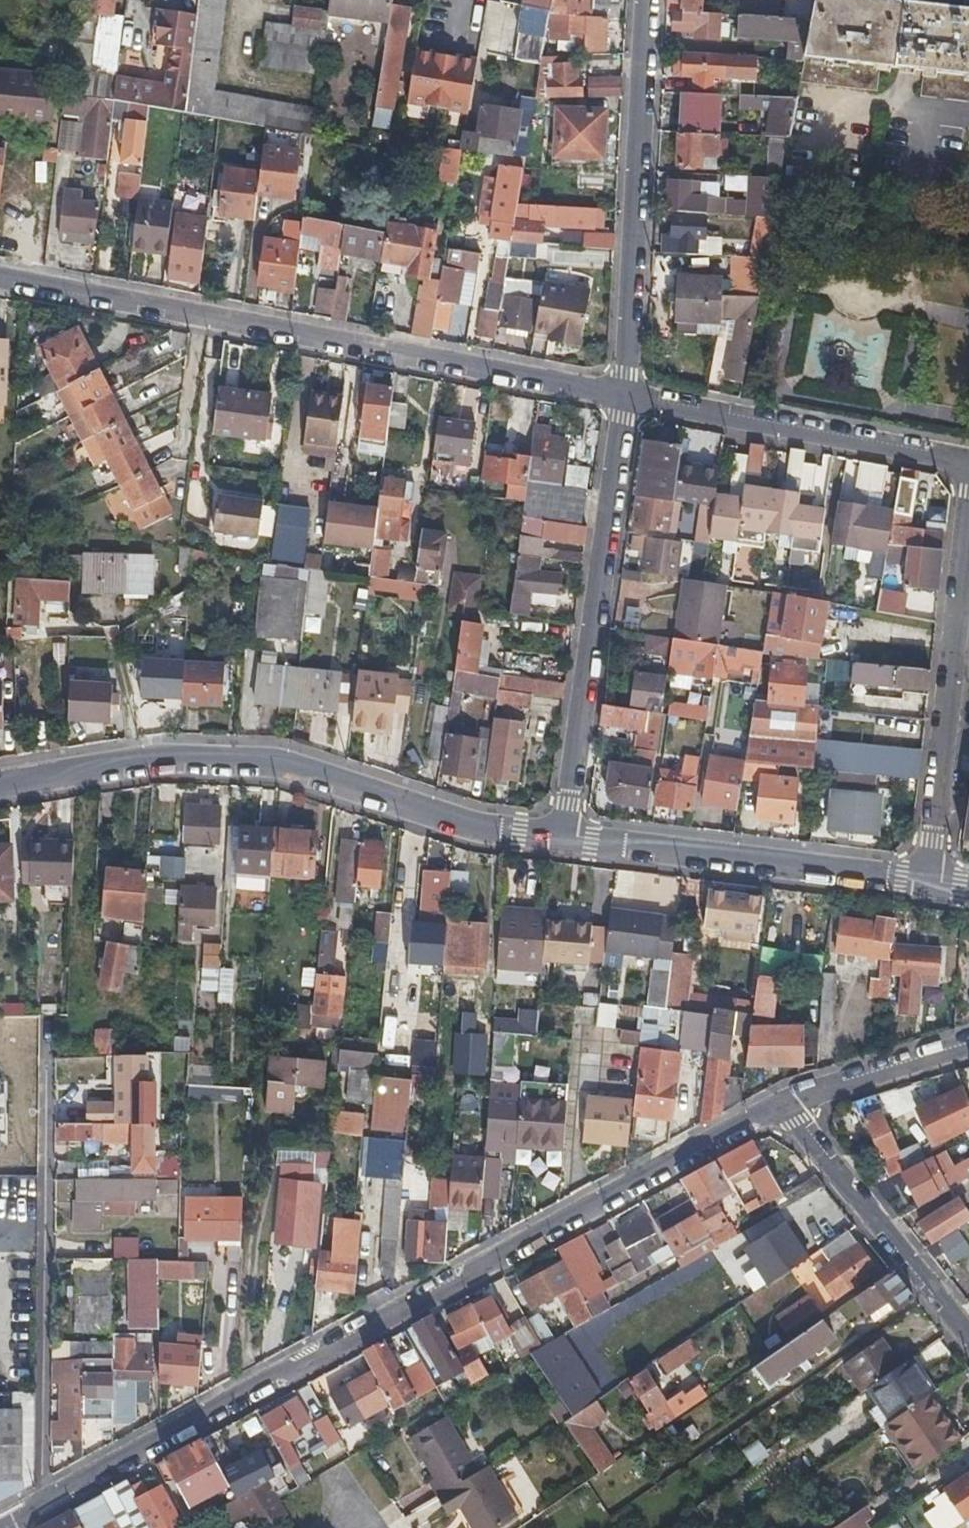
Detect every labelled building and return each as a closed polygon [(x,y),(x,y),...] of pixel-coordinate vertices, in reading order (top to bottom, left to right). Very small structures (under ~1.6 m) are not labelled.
[(70,31),(83,32),(88,0),(74,0),(70,31)] [(195,17),(193,34),(187,81),(183,114),(312,135),(316,107),(216,90),(227,0),(197,0),(195,17)] [(388,21),(392,0),(329,0),(328,14),(388,21)] [(388,21),(375,106),(390,109),(407,0),(392,0),(388,21)] [(594,17),(595,0),(551,0),(550,8),(549,14),(594,17)] [(594,17),(606,18),(617,18),(618,0),(595,0),(594,17)] [(673,11),(704,13),(705,0),(666,0),(665,10),(673,11)] [(741,16),(776,19),(778,3),(759,2),(759,0),(742,0),(741,16)] [(901,1),(901,0),(813,0),(810,21),(807,39),(800,81),(877,90),(880,67),(894,68),(901,1)] [(901,1),(894,68),(924,72),(921,95),(968,100),(968,8),(963,8),(964,0),(922,0),(922,3),(901,1)] [(549,14),(550,8),(522,3),(518,27),(546,33),(549,14)] [(147,108),(183,114),(187,81),(193,34),(195,17),(158,11),(155,30),(157,30),(155,47),(167,49),(160,88),(115,81),(114,89),(113,102),(147,108)] [(738,35),(807,39),(810,21),(776,19),(741,16),(704,13),(673,11),(671,32),(692,33),(692,38),(719,40),(720,23),(738,25),(738,35)] [(594,17),(549,14),(549,34),(571,36),(571,28),(579,28),(579,44),(605,46),(606,18),(594,17)] [(322,28),(296,25),(269,22),(267,38),(260,38),(257,65),(320,73),(324,45),(319,46),(322,28)] [(476,58),(415,49),(407,101),(467,111),(476,58)] [(564,63),(564,53),(542,53),(535,97),(584,96),(583,78),(577,79),(576,62),(564,63)] [(673,75),(681,75),(694,76),(694,88),(708,89),(709,77),(753,81),(755,58),(682,53),(682,58),(674,57),(673,75)] [(4,105),(25,107),(25,116),(47,118),(51,74),(0,70),(0,105),(4,105)] [(594,96),(621,95),(622,74),(594,74),(594,96)] [(87,98),(113,102),(114,89),(89,85),(87,98)] [(679,132),(718,134),(721,95),(680,93),(679,132)] [(110,123),(113,102),(87,98),(63,95),(62,112),(95,117),(94,122),(83,122),(80,155),(106,157),(110,123)] [(745,96),(745,102),(745,108),(767,109),(768,97),(745,96)] [(767,137),(779,137),(790,138),(797,98),(776,97),(767,137)] [(147,108),(113,102),(110,123),(125,126),(120,163),(141,166),(146,120),(147,108)] [(534,104),(526,103),(519,102),(516,117),(531,119),(534,104)] [(555,106),(554,130),(553,154),(602,157),(604,109),(555,106)] [(147,108),(146,120),(182,126),(183,114),(147,108)] [(475,139),(463,138),(461,148),(525,154),(529,134),(514,132),(516,117),(481,111),(475,139)] [(716,167),(718,134),(679,132),(678,165),(716,167)] [(768,175),(784,175),(784,140),(769,140),(768,175)] [(461,148),(453,148),(445,147),(443,166),(458,168),(461,148)] [(261,149),(258,173),(256,191),(293,196),(298,154),(261,149)] [(491,235),(511,237),(517,203),(523,168),(502,165),(491,235)] [(256,191),(258,173),(223,168),(218,214),(253,219),(256,191)] [(760,177),(759,197),(759,216),(770,217),(771,178),(760,177)] [(724,214),(724,205),(724,198),(704,196),(704,182),(669,180),(668,211),(724,214)] [(95,203),(83,201),(70,199),(70,191),(64,190),(58,238),(90,243),(95,203)] [(728,205),(724,205),(724,214),(737,214),(737,201),(729,200),(728,205)] [(196,229),(190,229),(185,228),(184,236),(172,234),(167,278),(198,282),(208,201),(200,201),(196,229)] [(541,245),(541,234),(540,223),(522,222),(524,212),(529,213),(528,219),(545,220),(545,224),(594,227),(596,207),(517,203),(511,237),(510,243),(541,245)] [(685,249),(699,250),(712,251),(713,218),(676,216),(675,236),(686,236),(685,249)] [(338,271),(340,252),(344,226),(302,218),(300,234),(322,238),(318,268),(338,271)] [(435,230),(412,226),(390,223),(384,259),(407,263),(406,274),(427,277),(435,230)] [(344,226),(340,252),(381,259),(385,234),(344,226)] [(613,249),(613,240),(614,232),(583,231),(582,247),(613,249)] [(450,245),(464,247),(477,248),(479,237),(452,233),(450,245)] [(299,243),(281,241),(263,239),(258,283),(293,288),(299,243)] [(441,272),(435,305),(431,328),(447,331),(452,304),(456,305),(461,277),(476,278),(480,254),(450,248),(446,273),(441,272)] [(729,378),(743,380),(765,257),(728,256),(727,299),(718,298),(717,318),(736,319),(729,378)] [(499,309),(502,294),(504,281),(488,278),(483,306),(499,309)] [(330,319),(337,320),(344,321),(350,283),(336,281),(330,319)] [(592,291),(544,283),(534,330),(548,332),(556,334),(554,342),(581,347),(592,291)] [(681,319),(683,284),(677,283),(675,319),(681,319)] [(717,321),(717,318),(718,298),(719,286),(715,285),(683,284),(681,319),(696,320),(717,321)] [(501,325),(515,327),(529,329),(534,300),(502,294),(499,309),(504,310),(501,325)] [(431,328),(435,305),(417,302),(411,334),(429,338),(431,328)] [(674,332),(717,334),(717,321),(696,320),(681,319),(675,319),(674,332)] [(61,387),(69,382),(98,368),(78,327),(40,346),(61,387)] [(547,341),(554,342),(556,334),(548,332),(547,341)] [(69,382),(82,406),(110,392),(98,368),(69,382)] [(387,426),(391,401),(392,387),(365,383),(359,430),(386,434),(387,426)] [(213,432),(238,436),(262,439),(267,394),(219,387),(213,432)] [(82,406),(94,432),(122,418),(110,392),(82,406)] [(405,403),(391,401),(387,426),(401,429),(405,403)] [(333,456),(339,407),(308,403),(301,452),(333,456)] [(431,458),(443,459),(455,461),(460,421),(437,417),(431,458)] [(94,432),(107,457),(136,444),(122,418),(94,432)] [(558,478),(561,457),(564,437),(548,434),(549,427),(535,424),(531,455),(528,473),(558,478)] [(766,442),(751,440),(749,454),(734,451),(727,494),(714,491),(712,508),(708,538),(720,539),(735,542),(737,531),(750,534),(749,544),(777,548),(778,538),(790,539),(788,551),(802,553),(817,555),(824,510),(809,507),(796,505),(798,493),(811,495),(815,466),(802,464),(804,449),(791,447),(784,491),(759,487),(744,484),(746,472),(761,475),(766,442)] [(670,501),(672,502),(677,465),(679,448),(643,443),(636,496),(670,501)] [(107,457),(120,483),(148,470),(136,444),(107,457)] [(508,482),(505,498),(524,501),(527,478),(528,473),(531,455),(512,452),(511,457),(506,456),(487,454),(484,479),(508,482)] [(366,513),(376,515),(380,479),(384,455),(373,453),(369,478),(347,475),(343,510),(366,513)] [(867,493),(865,506),(852,504),(839,502),(831,546),(844,548),(857,550),(871,553),(885,555),(888,538),(893,510),(879,508),(886,465),(859,460),(854,490),(867,493)] [(694,505),(712,508),(714,491),(717,470),(677,465),(672,502),(694,505)] [(911,542),(942,547),(944,531),(923,528),(923,531),(906,528),(916,470),(900,467),(893,510),(888,538),(903,541),(911,542)] [(148,470),(120,483),(142,528),(170,514),(148,470)] [(759,487),(761,475),(746,472),(744,484),(759,487)] [(522,515),(579,524),(585,487),(527,478),(524,501),(522,515)] [(373,533),(373,535),(405,540),(408,520),(398,519),(401,498),(412,500),(413,484),(380,479),(376,515),(373,533)] [(854,490),(852,504),(865,506),(867,493),(854,490)] [(809,507),(811,495),(798,493),(796,505),(809,507)] [(246,498),(217,494),(213,528),(257,534),(262,497),(246,494),(246,498)] [(324,500),(285,494),(277,553),(316,558),(324,500)] [(665,532),(670,501),(636,496),(632,527),(665,532)] [(708,538),(712,508),(694,505),(689,540),(707,543),(708,538)] [(373,533),(376,515),(366,513),(363,532),(373,533)] [(586,525),(579,524),(522,515),(517,550),(539,553),(551,555),(552,546),(540,544),(542,533),(584,540),(586,525)] [(422,585),(435,587),(443,535),(419,531),(411,584),(422,585)] [(737,531),(735,542),(749,544),(750,534),(737,531)] [(370,554),(373,535),(373,533),(363,532),(360,555),(370,556),(370,554)] [(675,578),(677,560),(680,543),(646,537),(640,572),(675,578)] [(778,538),(777,548),(788,551),(790,539),(778,538)] [(903,541),(888,538),(885,555),(900,557),(903,541)] [(733,554),(735,542),(720,539),(718,551),(733,554)] [(936,601),(942,547),(911,542),(908,563),(904,583),(918,585),(917,598),(936,601)] [(188,547),(188,561),(187,575),(198,574),(200,549),(188,547)] [(844,548),(843,561),(856,563),(857,550),(844,548)] [(537,564),(539,553),(517,550),(509,605),(523,606),(525,593),(558,598),(562,568),(537,564)] [(856,563),(869,565),(871,553),(857,550),(856,563)] [(148,551),(84,553),(85,578),(85,590),(121,589),(121,595),(144,594),(144,588),(150,588),(148,551)] [(800,565),(802,553),(788,551),(787,563),(800,565)] [(70,553),(70,578),(85,578),(84,553),(70,553)] [(384,555),(370,554),(370,556),(369,567),(367,578),(381,580),(384,555)] [(462,603),(475,605),(480,573),(467,572),(467,575),(448,572),(445,588),(464,590),(462,603)] [(18,573),(15,620),(24,621),(24,629),(35,629),(38,592),(69,595),(70,578),(18,573)] [(308,582),(284,580),(260,578),(256,636),(302,641),(308,582)] [(422,585),(411,584),(386,580),(381,580),(367,578),(366,590),(407,597),(408,594),(421,595),(422,585)] [(726,586),(682,579),(674,639),(716,647),(726,586)] [(435,587),(422,585),(421,595),(437,597),(438,587),(435,587)] [(772,594),(762,655),(818,659),(825,603),(772,594)] [(474,618),(475,605),(462,603),(453,668),(473,671),(480,619),(474,618)] [(5,627),(5,638),(18,638),(18,628),(5,627)] [(656,654),(659,636),(645,634),(642,651),(656,654)] [(666,655),(668,638),(659,636),(656,654),(666,655)] [(694,676),(713,679),(718,647),(716,647),(674,639),(668,638),(666,655),(665,661),(695,666),(694,676)] [(718,647),(713,679),(724,681),(727,665),(759,671),(762,655),(718,647)] [(276,666),(276,661),(277,656),(261,654),(260,664),(258,664),(254,702),(295,706),(299,669),(276,666)] [(182,699),(184,661),(143,660),(141,697),(182,699)] [(768,701),(804,704),(806,667),(784,666),(785,660),(772,660),(768,701)] [(222,662),(184,661),(182,699),(182,706),(221,707),(222,662)] [(929,668),(890,665),(851,662),(850,681),(927,687),(929,668)] [(499,674),(473,671),(453,668),(445,724),(453,725),(459,689),(496,694),(497,684),(499,674)] [(339,673),(299,669),(295,706),(335,710),(339,673)] [(499,674),(497,684),(526,688),(528,675),(499,671),(499,674)] [(663,677),(647,674),(631,672),(627,704),(659,708),(663,677)] [(356,673),(351,726),(393,730),(395,708),(405,709),(409,680),(398,679),(398,677),(356,673)] [(718,720),(724,681),(713,679),(707,719),(718,720)] [(69,717),(89,718),(110,719),(111,685),(70,682),(69,717)] [(526,688),(497,684),(496,694),(496,698),(529,703),(531,688),(526,688)] [(918,777),(921,749),(814,740),(816,719),(877,724),(878,714),(875,714),(855,712),(825,710),(825,705),(804,704),(768,701),(755,700),(745,761),(772,764),(918,777)] [(857,700),(855,712),(875,714),(878,714),(901,716),(903,716),(903,704),(857,700)] [(667,703),(666,718),(706,720),(707,704),(667,703)] [(659,713),(630,709),(602,705),(599,722),(640,729),(638,749),(654,751),(659,713)] [(878,714),(877,724),(900,726),(901,716),(878,714)] [(490,738),(484,777),(494,778),(493,786),(505,787),(505,780),(515,781),(524,721),(493,717),(490,738)] [(470,777),(471,776),(471,775),(484,777),(490,738),(477,736),(478,731),(465,728),(463,737),(447,735),(442,773),(470,777)] [(681,755),(680,763),(679,771),(660,768),(655,803),(691,808),(698,758),(681,755)] [(737,809),(742,778),(745,763),(712,758),(705,804),(737,809)] [(771,773),(772,764),(745,761),(745,763),(742,778),(764,781),(758,819),(793,824),(799,777),(771,773)] [(603,789),(604,791),(604,793),(606,797),(611,802),(647,808),(651,771),(607,765),(603,789)] [(834,827),(853,830),(873,832),(877,794),(838,789),(834,827)] [(968,803),(963,802),(961,819),(966,819),(964,828),(968,829),(968,796),(968,803)] [(184,842),(201,843),(218,844),(220,805),(186,803),(184,842)] [(271,874),(275,829),(239,827),(236,872),(271,874)] [(314,832),(275,829),(271,874),(312,877),(314,832)] [(30,838),(20,837),(21,881),(29,881),(30,838)] [(29,881),(50,882),(72,882),(73,839),(30,838),(29,881)] [(358,885),(362,841),(344,840),(338,900),(356,901),(358,885)] [(383,843),(362,841),(358,885),(379,886),(383,843)] [(12,900),(11,846),(0,846),(0,901),(12,900)] [(446,923),(448,890),(451,857),(430,855),(425,922),(446,923)] [(183,866),(173,865),(163,865),(162,877),(182,878),(183,866)] [(145,870),(126,870),(107,869),(104,914),(142,916),(145,870)] [(180,924),(197,924),(213,925),(215,888),(182,887),(180,924)] [(704,924),(725,927),(747,929),(746,938),(754,940),(759,896),(708,890),(704,924)] [(500,908),(500,916),(523,918),(546,920),(547,912),(500,908)] [(666,1008),(672,954),(677,916),(610,908),(605,951),(654,957),(653,970),(652,970),(647,1006),(666,1008)] [(809,942),(821,944),(825,912),(813,910),(809,942)] [(391,915),(384,914),(378,913),(375,944),(388,945),(391,915)] [(546,920),(523,918),(500,916),(496,967),(542,971),(543,959),(546,920)] [(890,979),(890,973),(892,958),(890,958),(892,920),(875,918),(874,924),(838,921),(834,953),(881,958),(879,978),(890,979)] [(140,946),(141,921),(126,920),(125,943),(140,946)] [(592,923),(546,920),(543,959),(589,963),(592,923)] [(141,921),(140,946),(144,946),(156,948),(157,922),(141,921)] [(454,959),(454,964),(454,968),(483,969),(486,927),(447,924),(445,958),(454,959)] [(144,946),(140,946),(125,943),(110,941),(102,988),(121,991),(125,971),(138,974),(144,946)] [(222,946),(213,946),(205,945),(204,967),(220,968),(222,946)] [(818,975),(821,954),(759,945),(756,967),(818,975)] [(892,958),(890,973),(902,974),(899,1012),(917,1013),(919,983),(924,984),(924,976),(939,978),(941,949),(893,945),(892,958)] [(691,956),(672,954),(666,1008),(672,1009),(711,1014),(712,1010),(734,1013),(736,999),(687,993),(691,956)] [(311,1011),(325,1013),(339,1015),(342,977),(314,974),(311,1011)] [(756,974),(754,994),(753,1000),(752,1015),(771,1017),(776,977),(756,974)] [(831,987),(836,988),(837,975),(825,974),(825,981),(831,982),(831,987)] [(938,985),(939,978),(924,976),(924,984),(938,985)] [(835,995),(836,988),(831,987),(831,982),(825,981),(824,994),(835,995)] [(832,1031),(835,995),(824,994),(820,1030),(832,1031)] [(752,1015),(753,1000),(736,999),(734,1013),(737,1013),(752,1015)] [(23,1001),(0,1001),(0,1035),(15,1035),(14,1064),(38,1065),(39,1013),(23,1012),(23,1001)] [(594,1026),(614,1028),(616,1003),(597,1001),(594,1026)] [(672,1046),(707,1050),(711,1014),(672,1009),(671,1017),(676,1017),(672,1046)] [(454,1071),(474,1072),(477,1011),(456,1010),(454,1071)] [(737,1013),(734,1013),(712,1010),(711,1014),(707,1050),(698,1126),(741,1104),(743,1080),(729,1078),(737,1013)] [(745,1066),(774,1066),(802,1067),(803,1029),(750,1027),(745,1066)] [(116,1041),(112,1041),(107,1042),(106,1030),(92,1031),(93,1057),(117,1056),(116,1041)] [(490,1078),(496,1079),(503,1079),(503,1062),(512,1062),(513,1033),(492,1031),(490,1078)] [(640,1035),(621,1033),(620,1045),(639,1047),(640,1035)] [(374,1047),(374,1038),(341,1037),(341,1046),(374,1047)] [(433,1072),(433,1040),(414,1040),(413,1072),(433,1072)] [(347,1099),(374,1102),(374,1095),(378,1051),(339,1048),(337,1063),(350,1064),(347,1099)] [(633,1136),(638,1136),(643,1137),(644,1132),(655,1133),(657,1115),(672,1116),(680,1052),(642,1048),(633,1136)] [(90,1124),(101,1124),(133,1124),(155,1124),(155,1086),(146,1086),(147,1056),(120,1056),(119,1110),(91,1110),(90,1124)] [(281,1112),(285,1057),(269,1056),(265,1112),(281,1112)] [(295,1086),(309,1086),(323,1087),(324,1059),(285,1057),(281,1112),(293,1113),(295,1086)] [(937,1119),(968,1101),(968,1100),(964,1089),(931,1105),(937,1119)] [(374,1095),(374,1102),(365,1202),(384,1204),(379,1267),(397,1268),(411,1098),(374,1095)] [(633,1098),(587,1095),(583,1140),(629,1144),(633,1098)] [(875,1095),(855,1101),(890,1178),(901,1173),(907,1170),(875,1095)] [(517,1140),(528,1141),(532,1099),(520,1098),(517,1140)] [(532,1099),(528,1141),(563,1144),(566,1101),(532,1099)] [(937,1119),(932,1121),(942,1141),(968,1127),(968,1101),(937,1119)] [(332,1108),(331,1132),(361,1134),(362,1110),(332,1108)] [(101,1124),(90,1124),(60,1124),(60,1141),(68,1141),(68,1148),(80,1149),(80,1141),(102,1142),(101,1124)] [(153,1167),(155,1124),(133,1124),(132,1167),(153,1167)] [(17,1177),(17,1125),(0,1125),(0,1177),(17,1177)] [(720,1159),(726,1169),(731,1178),(749,1168),(767,1202),(784,1192),(755,1141),(720,1159)] [(931,1157),(948,1188),(958,1182),(943,1154),(934,1159),(933,1157),(931,1157)] [(451,1179),(451,1200),(450,1202),(485,1203),(487,1157),(452,1155),(451,1179)] [(918,1206),(948,1188),(931,1157),(907,1170),(901,1173),(918,1206)] [(310,1244),(313,1214),(315,1183),(308,1183),(309,1165),(282,1162),(277,1242),(310,1244)] [(700,1213),(717,1246),(719,1245),(736,1235),(718,1200),(720,1199),(715,1189),(727,1182),(716,1162),(682,1180),(700,1213)] [(415,1197),(451,1200),(451,1179),(433,1178),(415,1177),(415,1197)] [(75,1178),(75,1200),(101,1200),(101,1214),(129,1214),(129,1201),(155,1201),(155,1178),(75,1178)] [(244,1196),(221,1194),(199,1193),(197,1212),(185,1211),(183,1233),(211,1234),(241,1236),(244,1196)] [(753,1198),(744,1203),(749,1212),(758,1207),(753,1198)] [(962,1209),(954,1198),(919,1221),(933,1243),(968,1220),(968,1219),(962,1209)] [(450,1208),(431,1207),(411,1206),(408,1257),(448,1259),(450,1208)] [(702,1255),(717,1246),(700,1213),(663,1233),(677,1257),(696,1246),(702,1255)] [(634,1262),(649,1254),(664,1246),(647,1214),(617,1231),(621,1237),(634,1262)] [(786,1222),(769,1234),(752,1245),(762,1262),(757,1266),(769,1284),(808,1257),(786,1222)] [(833,1266),(827,1272),(820,1277),(835,1298),(876,1270),(849,1230),(821,1249),(833,1266)] [(241,1243),(241,1236),(211,1234),(211,1241),(241,1243)] [(112,1256),(137,1256),(137,1235),(112,1236),(112,1256)] [(968,1249),(968,1245),(960,1236),(942,1254),(953,1265),(968,1249)] [(609,1265),(620,1283),(639,1272),(634,1262),(621,1237),(606,1245),(615,1262),(609,1265)] [(566,1262),(587,1302),(599,1295),(603,1293),(573,1239),(558,1248),(566,1262)] [(319,1251),(318,1268),(316,1286),(357,1288),(360,1253),(319,1251)] [(65,1273),(65,1258),(52,1258),(52,1273),(65,1273)] [(160,1327),(159,1276),(159,1258),(130,1258),(131,1281),(138,1280),(138,1327),(160,1327)] [(159,1258),(159,1276),(207,1275),(208,1258),(159,1258)] [(595,1317),(587,1302),(566,1262),(521,1286),(533,1308),(561,1293),(578,1327),(595,1317)] [(858,1322),(869,1314),(889,1301),(896,1312),(915,1299),(892,1271),(824,1318),(758,1364),(770,1382),(853,1326),(844,1314),(849,1310),(858,1322)] [(76,1329),(93,1329),(111,1329),(111,1273),(76,1273),(76,1295),(76,1304),(76,1329)] [(786,1331),(803,1320),(819,1309),(809,1294),(776,1317),(786,1331)] [(492,1295),(474,1304),(489,1334),(498,1353),(516,1343),(492,1295)] [(595,1317),(608,1310),(599,1295),(587,1302),(595,1317)] [(474,1304),(470,1306),(449,1317),(451,1322),(445,1325),(458,1350),(489,1334),(474,1304)] [(535,1331),(535,1330),(525,1312),(513,1319),(524,1337),(535,1331)] [(465,1371),(460,1361),(432,1315),(414,1325),(446,1381),(465,1371)] [(544,1325),(535,1330),(535,1331),(544,1347),(554,1341),(544,1325)] [(151,1377),(151,1359),(151,1342),(134,1342),(134,1336),(117,1336),(117,1388),(125,1388),(125,1377),(151,1377)] [(655,1361),(660,1368),(664,1376),(700,1351),(691,1337),(655,1361)] [(863,1390),(870,1386),(901,1365),(882,1338),(846,1364),(863,1390)] [(375,1370),(393,1402),(397,1409),(416,1398),(385,1340),(365,1351),(375,1370)] [(111,1341),(52,1342),(52,1358),(65,1360),(83,1361),(111,1362),(111,1341)] [(199,1381),(201,1363),(202,1346),(160,1343),(161,1379),(199,1381)] [(486,1375),(479,1364),(473,1353),(460,1361),(465,1371),(472,1383),(486,1375)] [(883,1426),(888,1423),(931,1393),(935,1390),(912,1357),(901,1365),(870,1386),(882,1403),(871,1410),(883,1426)] [(65,1384),(65,1382),(65,1360),(52,1358),(51,1384),(65,1384)] [(114,1363),(111,1362),(83,1361),(83,1418),(114,1415),(114,1388),(114,1363)] [(365,1418),(393,1402),(375,1370),(332,1394),(347,1420),(361,1411),(365,1418)] [(630,1381),(641,1396),(651,1412),(666,1402),(646,1370),(630,1381)] [(440,1385),(437,1379),(434,1373),(415,1383),(422,1395),(440,1385)] [(80,1382),(65,1382),(65,1384),(63,1436),(56,1436),(56,1449),(78,1450),(80,1382)] [(117,1388),(114,1388),(114,1415),(114,1417),(136,1417),(136,1388),(125,1388),(117,1388)] [(931,1393),(888,1423),(919,1469),(963,1439),(931,1393)] [(593,1427),(601,1421),(610,1415),(599,1399),(565,1422),(600,1473),(616,1462),(593,1427)] [(301,1462),(296,1452),(291,1442),(300,1437),(283,1408),(264,1418),(290,1468),(300,1463),(301,1462)] [(0,1412),(0,1501),(22,1491),(22,1412),(0,1412)] [(329,1446),(336,1442),(343,1439),(329,1414),(316,1422),(329,1446)] [(430,1481),(438,1494),(481,1469),(450,1415),(413,1436),(436,1478),(430,1481)] [(238,1497),(271,1479),(281,1473),(268,1450),(263,1453),(261,1450),(233,1466),(227,1457),(230,1450),(218,1430),(205,1438),(230,1482),(238,1497)] [(223,1486),(230,1482),(205,1438),(157,1463),(168,1482),(177,1477),(191,1504),(223,1486)] [(753,1466),(769,1454),(757,1438),(741,1449),(753,1466)] [(951,1462),(953,1461),(956,1465),(968,1456),(968,1439),(944,1456),(949,1464),(951,1462)] [(309,1479),(300,1463),(290,1468),(299,1484),(309,1479)] [(438,1494),(449,1513),(462,1505),(475,1527),(497,1527),(518,1516),(501,1483),(490,1464),(481,1469),(438,1494)] [(960,1482),(968,1496),(968,1475),(960,1482)] [(271,1479),(238,1497),(231,1501),(225,1504),(235,1521),(248,1513),(257,1527),(267,1527),(277,1522),(291,1514),(271,1479)] [(137,1501),(126,1480),(73,1509),(83,1527),(152,1527),(137,1501)] [(506,1480),(501,1483),(518,1516),(523,1513),(506,1480)] [(230,1482),(223,1486),(231,1501),(238,1497),(230,1482)] [(152,1527),(182,1527),(184,1527),(179,1518),(162,1487),(137,1501),(152,1527)] [(854,1527),(870,1517),(863,1507),(831,1527),(854,1527)] [(73,1509),(38,1527),(83,1527),(73,1509)] [(197,1509),(179,1518),(184,1527),(202,1517),(197,1509)] [(281,1527),(299,1527),(291,1514),(277,1522),(281,1527)] [(880,1527),(903,1527),(896,1518),(880,1527)]
